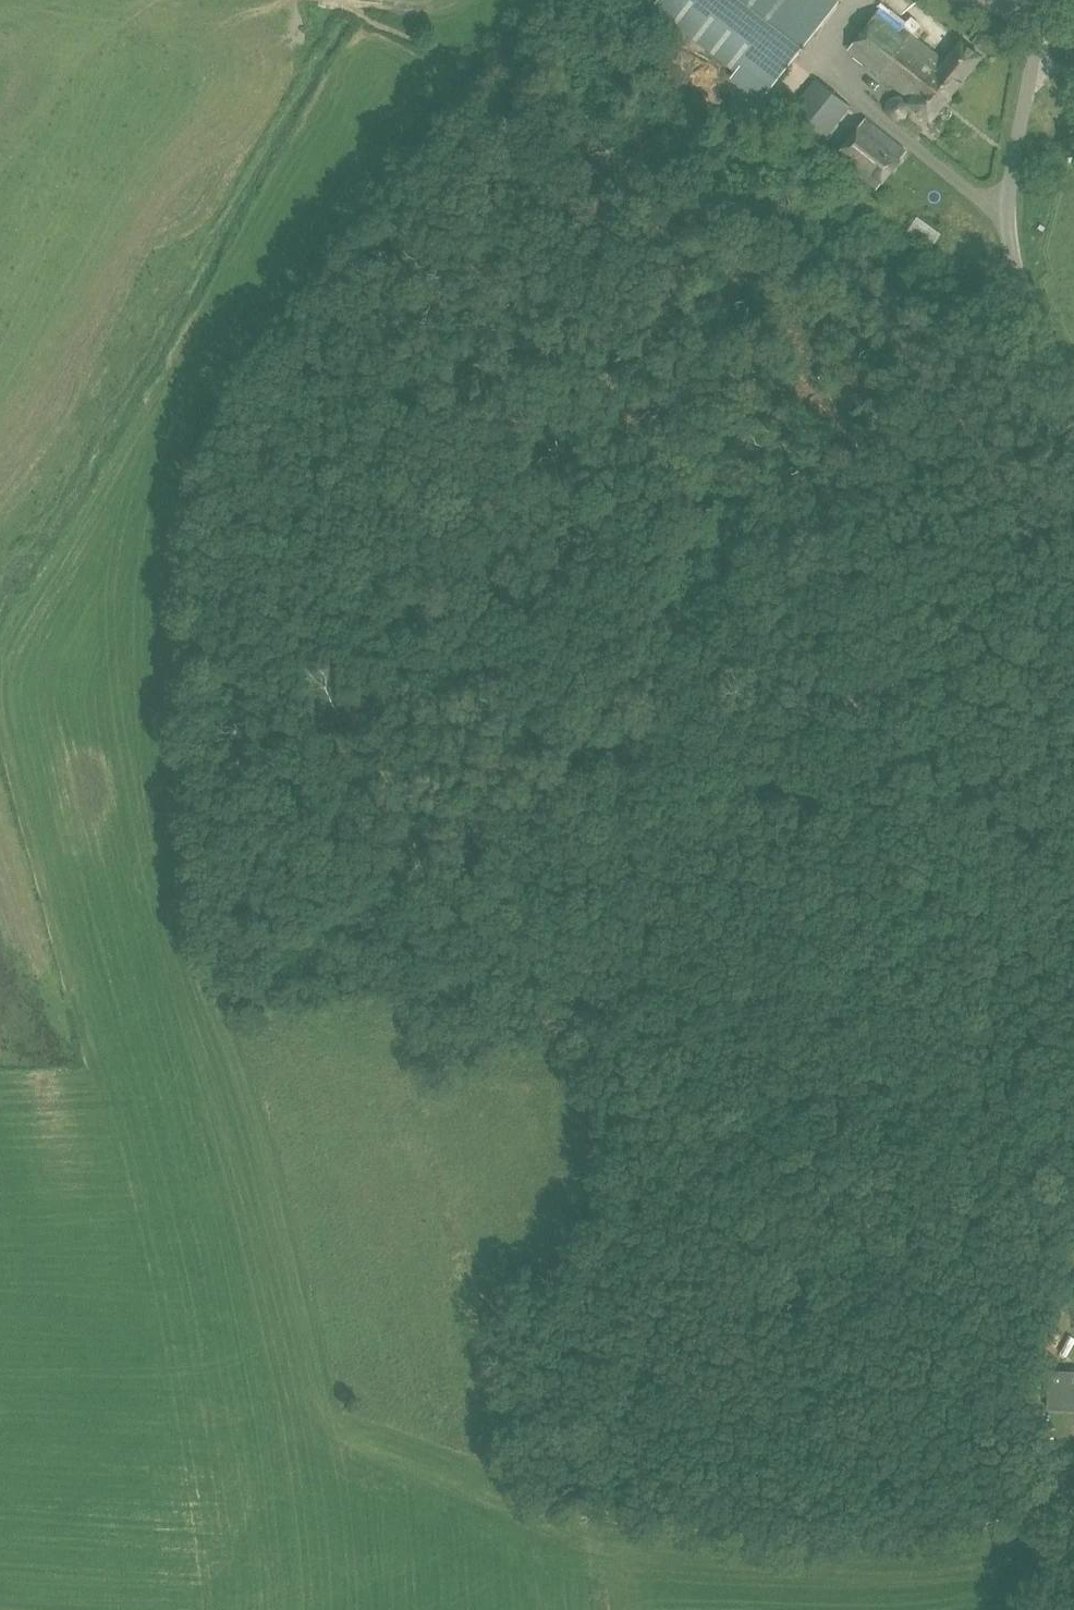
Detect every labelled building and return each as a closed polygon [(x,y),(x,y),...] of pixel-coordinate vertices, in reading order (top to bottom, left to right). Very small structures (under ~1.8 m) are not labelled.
[(737,68),(731,77),(760,100),(766,92),(836,4),(831,0),(658,0),(656,3),(679,21),(679,22),(737,68)] [(909,103),(931,121),(981,56),(962,41),(946,61),(880,10),(849,50),(912,100),(909,103)] [(771,133),(807,161),(852,107),(815,79),(771,133)] [(897,121),(898,121),(899,121),(900,120),(901,120),(902,120),(903,119),(904,119),(905,118),(906,118),(906,117),(907,116),(908,115),(909,114),(909,113),(910,112),(910,111),(910,110),(910,109),(910,108),(910,106),(910,105),(909,104),(908,103),(908,102),(907,101),(906,100),(906,99),(905,99),(904,98),(903,98),(902,97),(901,97),(900,97),(899,97),(898,97),(897,97),(896,97),(895,97),(894,97),(893,98),(892,98),(891,99),(890,99),(889,100),(889,101),(888,102),(888,103),(887,103),(887,104),(886,105),(886,107),(886,108),(886,109),(886,110),(886,111),(886,112),(887,113),(887,114),(888,115),(889,116),(889,117),(890,118),(891,118),(892,119),(893,119),(894,120),(895,120),(896,120),(897,121)] [(836,157),(876,191),(908,150),(867,118),(836,157)] [(1051,1407),(1073,1408),(1073,1374),(1052,1373),(1051,1407)]
